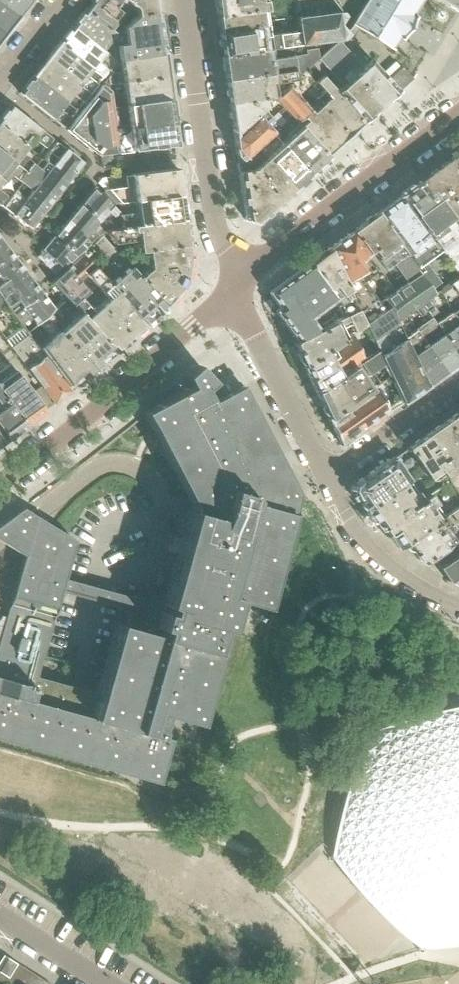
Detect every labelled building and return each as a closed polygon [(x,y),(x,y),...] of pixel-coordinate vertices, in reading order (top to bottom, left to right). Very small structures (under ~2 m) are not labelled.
[(31,1),(30,0),(0,0),(0,3),(18,17),(31,1)] [(120,0),(92,0),(86,9),(111,28),(123,13),(115,6),(120,0)] [(156,12),(154,0),(126,0),(134,7),(135,15),(156,12)] [(217,16),(264,9),(265,9),(264,0),(215,0),(217,16)] [(298,1),(300,15),(295,16),(296,30),(299,44),(327,40),(336,39),(341,38),(347,33),(338,23),(344,14),(341,10),(333,0),(298,0),(298,1)] [(357,13),(351,23),(391,49),(391,48),(391,47),(397,37),(398,37),(398,36),(401,38),(400,38),(402,39),(403,37),(402,37),(414,17),(415,18),(416,16),(414,15),(414,16),(412,14),(413,13),(412,13),(420,0),(365,0),(357,13)] [(458,11),(458,9),(458,0),(440,0),(458,11)] [(0,3),(0,30),(5,33),(18,17),(0,3)] [(115,33),(111,28),(86,9),(72,25),(102,49),(115,33)] [(265,19),(264,9),(217,16),(218,25),(265,19)] [(161,54),(156,12),(135,15),(122,26),(125,43),(117,44),(119,60),(161,54)] [(273,48),(299,44),(296,30),(268,34),(265,19),(218,25),(223,55),(273,48)] [(116,60),(102,49),(72,25),(59,42),(92,68),(98,61),(104,66),(98,73),(103,77),(109,69),(116,60)] [(354,75),(381,105),(387,100),(392,101),(400,93),(398,91),(412,78),(402,67),(400,68),(396,72),(382,57),(375,64),(371,59),(363,67),(339,40),(329,49),(350,71),(354,75)] [(92,68),(59,42),(46,59),(89,93),(98,83),(87,74),(92,68)] [(226,78),(271,72),(270,62),(272,61),(274,71),(294,69),(295,79),(312,64),(319,58),(318,57),(317,47),(312,48),(305,49),(305,52),(274,57),(273,48),(223,55),(226,78)] [(373,112),(381,105),(354,75),(350,71),(329,49),(319,58),(343,84),(336,90),(364,122),(368,122),(373,117),(373,112)] [(165,76),(161,54),(119,60),(122,82),(165,76)] [(83,101),(89,93),(46,59),(33,75),(66,101),(72,93),(83,101)] [(364,122),(336,90),(322,75),(312,64),(295,79),(295,80),(294,80),(274,98),(275,99),(269,104),(284,121),(290,115),(296,121),(302,116),(307,120),(300,126),(328,158),(329,157),(326,155),(339,144),(344,143),(356,133),(357,128),(364,122)] [(295,80),(295,79),(294,69),(274,71),(275,82),(294,80),(295,80)] [(115,123),(113,106),(111,94),(111,90),(113,83),(120,82),(118,71),(111,72),(101,85),(71,123),(66,129),(97,154),(119,151),(116,127),(115,123)] [(229,103),(263,98),(272,97),(270,83),(273,82),(271,72),(226,78),(229,103)] [(60,108),(66,101),(33,75),(19,92),(63,127),(66,123),(71,117),(60,108)] [(168,98),(165,76),(122,82),(123,92),(111,94),(113,106),(125,104),(168,98)] [(171,122),(168,98),(125,104),(128,123),(128,126),(160,123),(171,122)] [(246,123),(263,109),(264,108),(263,98),(229,103),(233,134),(246,123)] [(28,146),(34,139),(44,147),(45,147),(52,138),(10,105),(0,117),(0,124),(28,146)] [(235,144),(237,163),(246,154),(257,145),(272,133),(280,126),(276,123),(271,117),(263,109),(246,123),(233,134),(235,144)] [(174,144),(171,122),(160,123),(128,126),(116,127),(119,151),(174,144)] [(28,146),(0,124),(0,151),(24,170),(32,161),(22,153),(28,146)] [(313,171),(328,158),(300,126),(283,141),(295,156),(298,154),(313,171)] [(296,187),(313,171),(298,154),(295,156),(283,141),(281,143),(272,133),(257,145),(296,187)] [(42,157),(69,178),(82,162),(56,142),(55,141),(42,157)] [(268,213),(296,187),(257,145),(246,154),(237,163),(243,204),(245,216),(244,217),(246,220),(254,223),(255,223),(258,222),(258,221),(268,212),(268,213)] [(0,151),(0,181),(3,178),(6,181),(12,174),(17,178),(24,170),(0,151)] [(449,159),(458,173),(458,152),(449,159)] [(112,159),(111,153),(100,154),(101,164),(108,164),(112,159)] [(69,178),(42,157),(52,165),(46,172),(32,161),(24,170),(56,195),(69,178)] [(449,159),(422,179),(451,219),(458,213),(458,173),(449,159)] [(135,200),(181,194),(177,168),(131,174),(132,185),(109,189),(106,177),(101,179),(98,182),(104,190),(103,190),(115,203),(116,203),(135,200)] [(43,211),(56,195),(24,170),(17,178),(22,182),(32,190),(26,198),(16,189),(15,190),(43,211)] [(451,219),(422,179),(400,195),(441,251),(456,272),(458,270),(458,229),(451,219)] [(81,202),(105,229),(121,226),(120,213),(111,204),(94,186),(81,202)] [(43,211),(15,190),(10,197),(4,193),(0,199),(0,205),(30,228),(43,211)] [(184,217),(181,194),(135,200),(136,211),(120,213),(121,226),(184,217)] [(441,251),(400,195),(376,213),(415,266),(418,269),(426,262),(441,251)] [(105,229),(81,202),(67,219),(90,241),(95,237),(105,229)] [(415,266),(376,213),(349,233),(364,255),(372,249),(387,269),(399,260),(407,272),(415,266)] [(188,245),(184,217),(121,226),(105,229),(105,234),(113,242),(137,239),(139,251),(188,245)] [(74,255),(90,241),(67,219),(54,235),(74,255)] [(369,261),(364,255),(349,233),(328,248),(344,280),(369,261)] [(74,255),(54,235),(37,256),(54,274),(74,255)] [(166,305),(123,258),(102,235),(90,246),(104,260),(96,268),(109,282),(146,323),(166,305)] [(17,261),(5,245),(0,249),(0,274),(17,261)] [(130,251),(123,258),(166,305),(168,303),(181,287),(185,278),(188,269),(189,251),(188,245),(147,250),(149,267),(147,269),(130,251)] [(351,296),(344,280),(328,248),(309,262),(336,299),(341,306),(350,300),(349,298),(351,296)] [(130,337),(146,323),(109,282),(96,268),(88,259),(82,253),(66,267),(79,280),(86,274),(107,297),(100,304),(130,337)] [(30,277),(17,261),(0,274),(0,295),(2,298),(30,277)] [(353,300),(369,287),(364,280),(376,271),(369,261),(344,280),(351,296),(353,300)] [(310,318),(336,299),(309,262),(268,292),(279,307),(275,310),(297,340),(318,329),(310,318)] [(441,282),(426,262),(418,269),(421,273),(410,281),(425,301),(428,299),(443,288),(440,283),(441,282)] [(114,351),(130,337),(100,304),(93,297),(86,304),(80,298),(88,290),(79,280),(66,267),(51,282),(65,297),(114,351)] [(458,275),(450,281),(458,294),(458,276),(458,275)] [(5,303),(14,315),(42,294),(30,277),(2,298),(5,303)] [(425,301),(410,281),(397,289),(413,310),(422,303),(425,301)] [(365,324),(372,338),(397,322),(390,304),(384,307),(380,301),(369,287),(353,300),(358,309),(365,324)] [(397,289),(380,301),(384,307),(390,304),(397,322),(402,331),(412,323),(407,314),(413,310),(397,289)] [(42,294),(14,315),(23,327),(27,332),(27,331),(38,321),(45,315),(53,308),(42,294)] [(94,370),(114,351),(65,297),(53,308),(45,315),(94,370)] [(437,311),(428,299),(425,301),(422,303),(431,315),(437,311)] [(421,304),(415,309),(421,316),(427,312),(421,304)] [(296,351),(303,365),(342,339),(337,331),(350,324),(354,331),(365,324),(358,309),(318,329),(297,340),(293,342),(297,351),(296,351)] [(437,311),(431,315),(432,317),(458,356),(458,320),(454,312),(452,313),(458,323),(450,329),(448,327),(450,326),(443,317),(442,318),(437,311)] [(71,390),(94,370),(45,315),(38,321),(49,333),(37,344),(71,390)] [(458,363),(458,356),(432,317),(416,328),(416,329),(446,372),(458,363)] [(426,386),(405,338),(402,331),(397,322),(372,338),(377,350),(384,363),(402,403),(426,386)] [(71,390),(37,344),(29,334),(27,331),(27,332),(23,327),(6,339),(12,346),(11,347),(53,403),(71,390)] [(426,386),(446,372),(416,329),(405,338),(426,386)] [(316,393),(364,358),(361,352),(365,349),(359,337),(355,340),(351,332),(342,339),(303,365),(316,393)] [(316,393),(329,418),(371,388),(363,376),(367,374),(384,363),(377,350),(364,358),(316,393)] [(26,424),(44,410),(43,409),(44,408),(13,368),(8,362),(0,368),(0,390),(26,424)] [(102,694),(85,757),(157,777),(168,738),(156,735),(157,728),(156,728),(160,712),(191,720),(217,627),(225,629),(233,599),(262,606),(293,493),(239,388),(225,396),(212,381),(197,364),(184,376),(190,387),(146,410),(191,496),(194,495),(199,503),(196,511),(193,510),(186,536),(167,604),(134,595),(131,597),(128,609),(129,612),(125,626),(121,624),(115,623),(95,693),(102,694)] [(371,388),(329,418),(328,419),(329,421),(329,420),(341,443),(340,444),(341,446),(343,445),(343,444),(389,412),(376,384),(371,388)] [(26,424),(0,390),(0,429),(7,438),(26,424)] [(445,422),(458,443),(458,412),(445,422)] [(445,422),(427,434),(455,474),(458,471),(458,465),(455,460),(458,457),(458,443),(445,422)] [(448,479),(455,474),(427,434),(408,448),(426,475),(430,481),(433,479),(432,477),(441,471),(447,479),(448,479)] [(366,509),(405,482),(410,479),(395,457),(355,485),(353,487),(353,490),(353,491),(360,501),(359,502),(365,510),(366,509)] [(458,486),(458,472),(449,479),(456,488),(458,486)] [(405,482),(366,509),(366,510),(366,516),(370,521),(375,523),(380,530),(382,528),(423,499),(417,490),(413,493),(405,482)] [(403,545),(443,515),(435,504),(437,503),(431,493),(423,499),(382,528),(386,534),(387,534),(388,534),(389,533),(395,543),(400,545),(400,546),(403,545)] [(438,567),(458,551),(458,546),(457,543),(458,542),(458,534),(454,527),(458,523),(458,504),(443,515),(403,545),(406,549),(411,550),(418,559),(422,562),(422,563),(431,557),(438,567)] [(102,694),(95,693),(35,676),(58,590),(128,609),(131,597),(62,578),(73,539),(50,525),(22,507),(0,523),(0,541),(23,555),(0,636),(0,734),(85,757),(102,694)] [(438,567),(447,580),(449,579),(450,582),(458,585),(458,551),(438,567)] [(369,734),(365,731),(363,733),(366,736),(334,855),(329,856),(330,859),(334,858),(420,946),(419,950),(422,951),(424,947),(458,937),(458,711),(369,734)] [(30,972),(5,956),(0,963),(0,983),(49,983),(30,972)]
